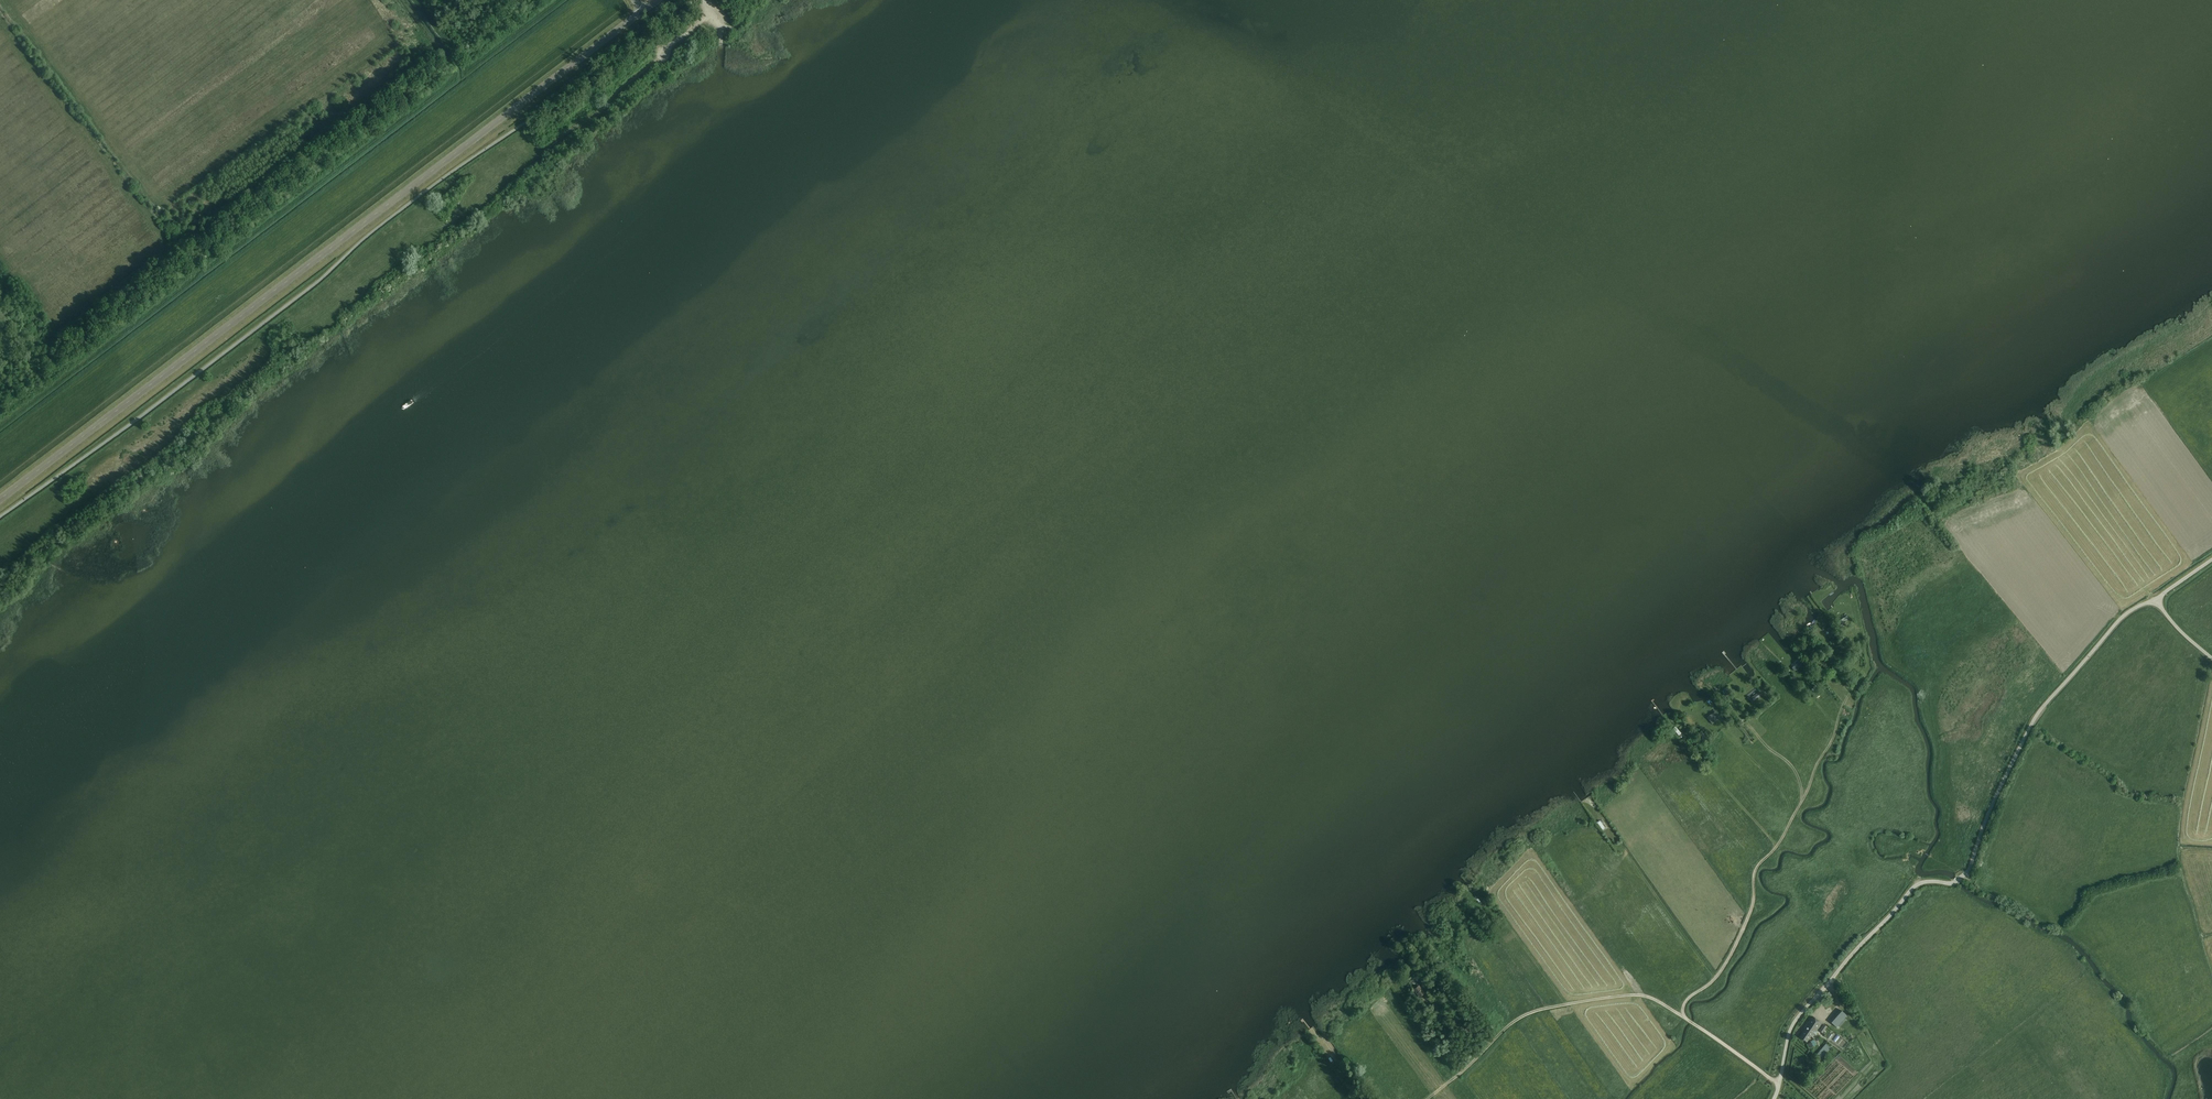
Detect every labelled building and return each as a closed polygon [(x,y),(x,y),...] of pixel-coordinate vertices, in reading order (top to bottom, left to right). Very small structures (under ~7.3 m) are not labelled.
[(1831,627),(1827,629),(1833,638),(1836,636),(1831,627)] [(1715,711),(1707,717),(1712,724),(1720,719),(1715,711)] [(1462,955),(1464,953),(1459,946),(1456,948),(1462,955)] [(1420,998),(1425,993),(1419,985),(1413,989),(1420,998)] [(1847,1015),(1841,1010),(1830,1021),(1836,1027),(1847,1015)] [(1800,1037),(1807,1042),(1814,1031),(1816,1032),(1822,1023),(1812,1016),(1804,1028),(1805,1029),(1800,1037)] [(1838,1044),(1843,1039),(1839,1036),(1834,1041),(1838,1044)] [(1820,1056),(1829,1046),(1826,1044),(1817,1053),(1820,1056)]
